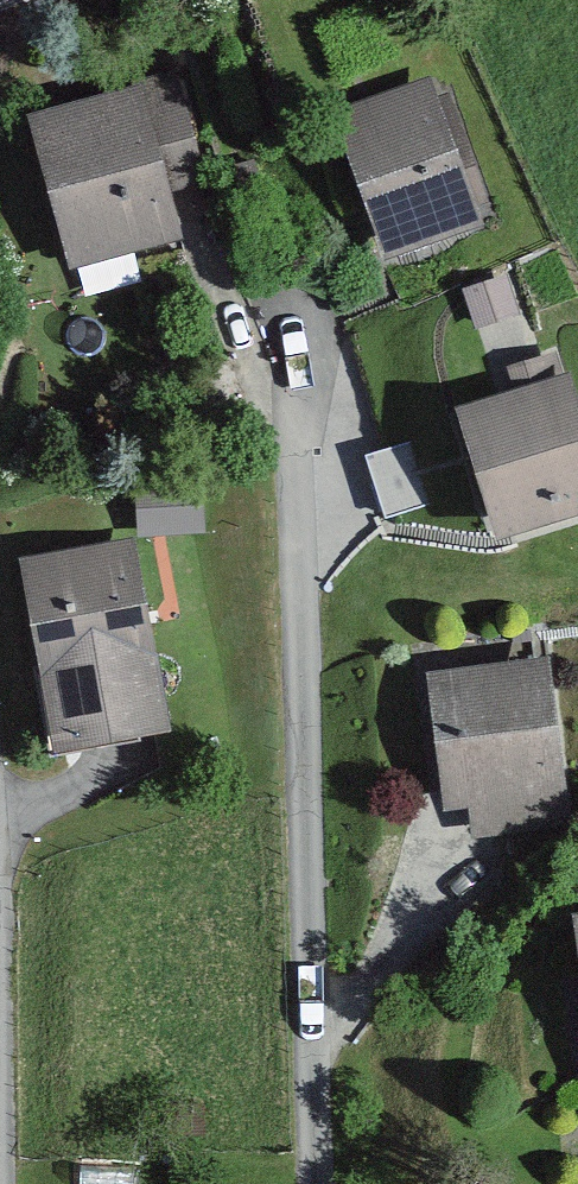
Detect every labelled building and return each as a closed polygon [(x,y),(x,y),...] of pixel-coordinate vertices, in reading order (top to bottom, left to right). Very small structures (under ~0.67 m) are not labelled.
[(191,153),(166,73),(127,85),(129,93),(19,127),(66,279),(182,243),(158,163),(191,153)] [(436,90),(326,128),(373,262),(483,224),(436,90)] [(471,284),(478,319),(518,312),(511,277),(471,284)] [(491,547),(577,519),(577,423),(565,382),(450,418),(491,547)] [(163,731),(128,542),(12,563),(47,752),(163,731)] [(471,847),(572,828),(541,667),(421,690),(445,816),(464,812),(471,847)] [(568,914),(577,996),(577,912),(568,914)]
